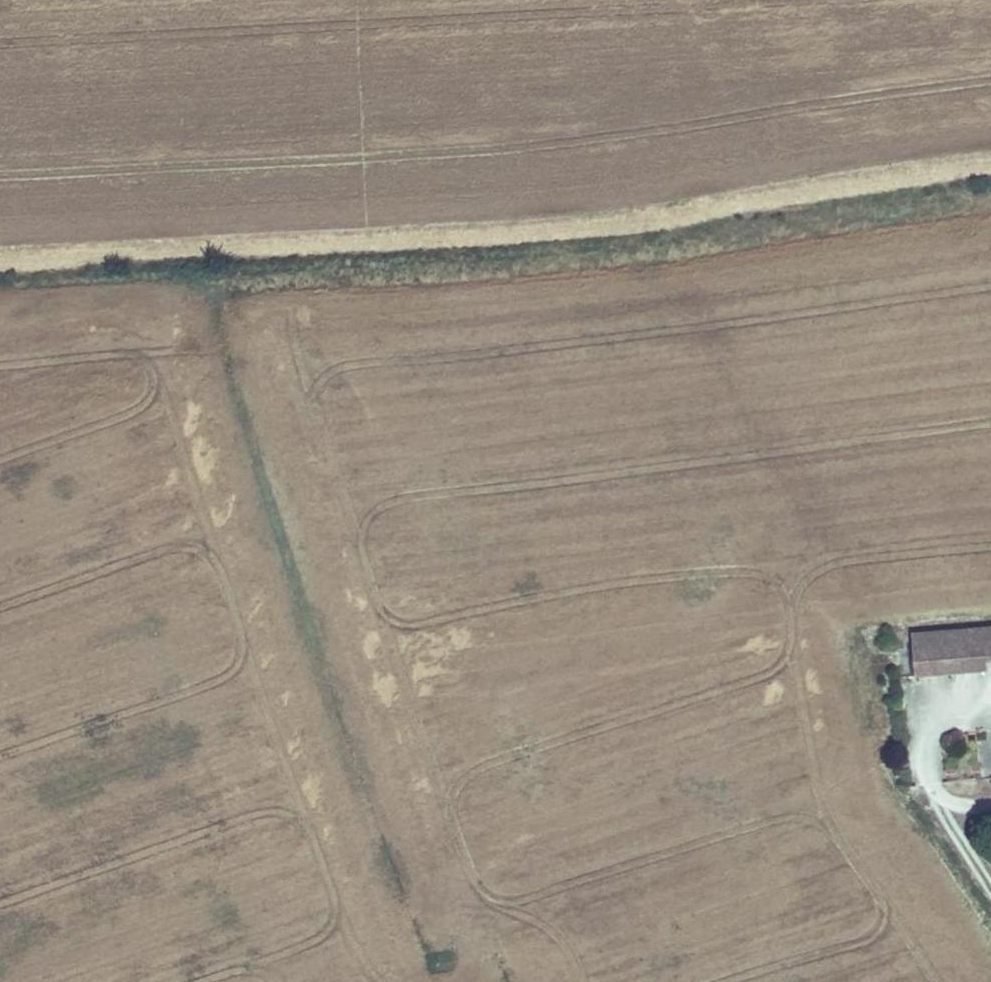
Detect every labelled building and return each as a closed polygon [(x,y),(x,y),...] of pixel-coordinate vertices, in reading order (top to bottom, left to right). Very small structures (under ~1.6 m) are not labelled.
[(909,643),(911,669),(978,664),(977,656),(990,655),(990,638),(909,643)]
